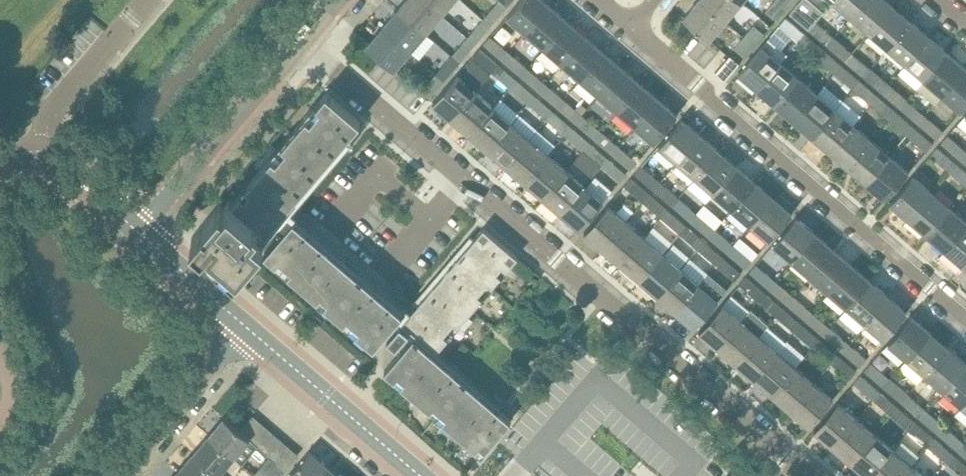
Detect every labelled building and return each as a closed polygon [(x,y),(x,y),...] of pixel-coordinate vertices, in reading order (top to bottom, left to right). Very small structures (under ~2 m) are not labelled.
[(442,14),(425,0),(405,0),(398,9),(426,33),(442,14)] [(454,0),(425,0),(442,14),(454,0)] [(491,25),(507,6),(500,0),(484,18),(491,25)] [(526,32),(549,5),(543,0),(521,0),(507,16),(526,32)] [(725,20),(701,0),(698,0),(683,18),(709,39),(725,20)] [(725,20),(741,1),(740,0),(701,0),(725,20)] [(776,19),(786,7),(778,0),(775,0),(766,10),(776,19)] [(865,0),(833,0),(833,1),(851,16),(865,0)] [(892,5),(887,0),(865,0),(851,16),(869,32),(892,5)] [(567,21),(549,5),(526,32),(544,47),(567,21)] [(808,29),(815,21),(796,5),(790,13),(808,29)] [(892,5),(869,32),(887,47),(910,21),(892,5)] [(398,9),(382,27),(410,51),(420,59),(436,41),(426,33),(398,9)] [(779,25),(798,41),(805,33),(786,17),(779,25)] [(484,18),(468,37),(475,43),(491,25),(484,18)] [(544,47),(562,63),(586,36),(567,21),(544,47)] [(833,37),(815,21),(808,29),(827,44),(833,37)] [(910,21),(887,47),(906,63),(929,36),(910,21)] [(745,37),(754,45),(764,33),(755,25),(745,37)] [(410,51),(382,27),(366,46),(394,70),(410,51)] [(798,41),(816,57),(823,49),(805,33),(798,41)] [(502,59),(509,52),(490,36),(483,43),(502,59)] [(604,52),(586,36),(562,63),(581,79),(604,52)] [(929,36),(906,63),(924,79),(947,52),(929,36)] [(460,62),(475,43),(468,37),(452,55),(460,62)] [(735,48),(744,56),(754,45),(745,37),(735,48)] [(757,89),(780,62),(788,53),(769,37),(739,73),(757,89)] [(851,53),(833,37),(827,44),(845,60),(851,53)] [(480,48),(473,55),(492,71),(498,64),(480,48)] [(823,49),(816,57),(835,72),(841,65),(823,49)] [(527,68),(509,52),(502,59),(521,75),(527,68)] [(599,94),(622,67),(604,52),(581,79),(599,94)] [(947,52),(924,79),(942,94),(965,67),(947,52)] [(863,76),(870,68),(851,53),(845,60),(863,76)] [(730,54),(729,56),(715,72),(725,80),(739,62),(730,54)] [(452,55),(436,74),(444,80),(460,62),(452,55)] [(757,89),(776,104),(799,77),(780,62),(757,89)] [(498,64),(492,71),(510,87),(517,80),(498,64)] [(835,72),(853,88),(859,80),(841,65),(835,72)] [(640,83),(622,67),(599,94),(617,110),(640,83)] [(942,94),(961,111),(965,105),(965,68),(965,67),(942,94)] [(539,91),(545,83),(527,68),(521,75),(539,91)] [(888,84),(870,68),(863,76),(881,91),(888,84)] [(428,99),(444,80),(436,74),(420,92),(428,99)] [(457,75),(433,103),(451,119),(475,91),(457,75)] [(794,120),(817,93),(799,77),(776,104),(794,120)] [(517,80),(510,87),(528,103),(535,95),(517,80)] [(859,80),(853,88),(871,103),(878,96),(859,80)] [(563,99),(545,83),(539,91),(557,106),(563,99)] [(659,99),(640,83),(617,110),(635,126),(659,99)] [(899,107),(906,99),(888,84),(881,91),(899,107)] [(494,106),(475,91),(451,119),(470,134),(494,106)] [(267,230),(270,227),(292,200),(360,121),(326,92),(233,201),(267,230)] [(794,120),(812,135),(835,109),(817,93),(794,120)] [(535,95),(528,103),(547,118),(553,111),(535,95)] [(871,103),(889,119),(896,111),(878,96),(871,103)] [(563,99),(557,106),(575,122),(582,114),(587,108),(580,102),(575,108),(563,99)] [(677,115),(659,99),(635,126),(654,142),(677,115)] [(899,107),(918,123),(924,115),(906,99),(899,107)] [(494,106),(470,134),(488,150),(512,122),(494,106)] [(830,151),(853,124),(835,109),(812,135),(830,151)] [(553,111),(547,118),(565,134),(571,127),(553,111)] [(896,111),(889,119),(908,135),(914,127),(896,111)] [(593,138),(600,130),(582,114),(575,122),(593,138)] [(936,139),(943,131),(924,115),(918,123),(936,139)] [(658,145),(677,161),(700,135),(682,118),(658,145)] [(530,138),(512,122),(488,150),(506,166),(530,138)] [(830,151),(848,167),(871,140),(853,124),(830,151)] [(571,127),(565,134),(583,150),(589,142),(571,127)] [(933,143),(914,127),(908,135),(926,151),(933,143)] [(612,153),(618,146),(600,130),(593,138),(612,153)] [(719,150),(700,135),(677,161),(696,177),(719,150)] [(947,135),(941,142),(960,159),(965,151),(947,135)] [(524,181),(548,153),(530,138),(506,166),(524,181)] [(867,182),(890,155),(871,140),(848,167),(867,182)] [(589,142),(583,150),(601,165),(608,158),(589,142)] [(630,169),(637,162),(618,146),(612,153),(630,169)] [(931,155),(949,171),(956,163),(937,147),(931,155)] [(737,166),(719,150),(696,177),(714,193),(737,166)] [(566,169),(548,153),(524,181),(542,197),(566,169)] [(909,172),(890,155),(867,182),(886,198),(909,172)] [(608,158),(601,165),(620,181),(626,174),(608,158)] [(956,163),(949,171),(965,185),(965,172),(956,163)] [(653,189),(660,182),(641,166),(635,173),(653,189)] [(714,193),(732,208),(755,182),(737,166),(714,193)] [(561,213),(585,185),(566,169),(542,197),(561,213)] [(890,202),(909,218),(932,191),(913,175),(890,202)] [(632,177),(625,185),(644,201),(651,193),(632,177)] [(672,205),(678,197),(660,182),(653,189),(672,205)] [(773,197),(755,182),(732,208),(750,224),(773,197)] [(603,201),(585,185),(561,213),(579,229),(603,201)] [(927,234),(950,207),(932,191),(909,218),(927,234)] [(651,193),(644,201),(662,216),(669,209),(651,193)] [(690,221),(697,213),(678,197),(672,205),(690,221)] [(769,240),(792,213),(773,197),(750,224),(769,240)] [(273,229),(270,227),(267,230),(233,201),(230,198),(224,205),(221,202),(192,236),(235,274),(273,229)] [(608,205),(584,233),(603,249),(627,221),(608,205)] [(945,249),(965,225),(965,221),(950,207),(927,234),(945,249)] [(669,209),(662,216),(681,232),(687,224),(669,209)] [(708,236),(715,229),(697,213),(690,221),(708,236)] [(264,251),(305,286),(374,345),(403,311),(293,217),(264,251)] [(796,217),(773,244),(792,260),(815,233),(796,217)] [(645,236),(627,221),(603,249),(621,264),(645,236)] [(687,224),(681,232),(699,248),(705,240),(687,224)] [(965,262),(965,225),(945,249),(963,265),(965,262)] [(645,236),(621,264),(639,280),(663,252),(673,242),(654,226),(645,236)] [(518,256),(484,227),(387,339),(396,347),(412,328),(438,350),(518,256)] [(726,252),(733,244),(715,229),(708,236),(726,252)] [(834,249),(815,233),(792,260),(811,276),(834,249)] [(733,244),(726,252),(745,268),(759,252),(740,236),(733,244)] [(705,240),(699,248),(717,263),(724,256),(705,240)] [(663,252),(639,280),(657,296),(681,268),(680,267),(689,256),(674,243),(665,254),(663,252)] [(834,249),(811,276),(829,291),(852,265),(834,249)] [(724,256),(717,263),(735,279),(742,271),(724,256)] [(681,268),(657,296),(676,311),(700,283),(708,273),(690,258),(681,268)] [(768,288),(775,280),(756,264),(749,272),(768,288)] [(870,280),(852,265),(829,291),(847,307),(870,280)] [(746,276),(739,284),(758,300),(765,292),(746,276)] [(787,304),(793,296),(775,280),(768,288),(787,304)] [(870,280),(847,307),(865,323),(888,296),(870,280)] [(700,283),(676,311),(694,327),(718,299),(700,283)] [(783,308),(765,292),(758,300),(777,316),(783,308)] [(732,293),(699,331),(718,347),(751,309),(732,293)] [(805,319),(811,312),(793,296),(787,304),(805,319)] [(907,312),(888,296),(865,323),(884,338),(907,312)] [(783,308),(777,316),(795,331),(801,324),(783,308)] [(751,309),(718,347),(736,363),(760,335),(769,324),(751,309)] [(823,335),(830,327),(811,312),(805,319),(823,335)] [(911,315),(888,342),(907,359),(930,332),(911,315)] [(820,339),(801,324),(795,331),(813,347),(820,339)] [(842,351),(848,343),(830,327),(823,335),(842,351)] [(948,347),(930,332),(907,359),(925,374),(948,347)] [(754,379),(778,351),(760,335),(736,363),(754,379)] [(486,449),(492,442),(511,420),(414,336),(384,370),(476,449),(480,444),(486,449)] [(838,355),(820,339),(813,347),(831,362),(838,355)] [(778,351),(754,379),(772,394),(796,366),(806,356),(787,340),(778,351)] [(860,366),(866,359),(848,343),(842,351),(860,366)] [(944,390),(965,364),(965,362),(948,347),(925,374),(944,390)] [(838,355),(831,362),(850,378),(856,371),(838,355)] [(883,386),(890,379),(871,362),(864,370),(883,386)] [(944,390),(962,406),(965,401),(965,364),(944,390)] [(796,366),(772,394),(791,410),(815,382),(796,366)] [(861,375),(854,382),(873,399),(880,391),(861,375)] [(902,402),(908,394),(890,379),(883,386),(902,402)] [(815,382),(791,410),(809,426),(833,398),(815,382)] [(898,407),(880,391),(873,399),(891,414),(898,407)] [(920,418),(926,410),(908,394),(902,402),(920,418)] [(838,402),(814,430),(833,446),(857,418),(838,402)] [(898,407),(891,414),(910,430),(916,422),(898,407)] [(938,433),(945,426),(926,410),(920,418),(938,433)] [(262,423),(253,415),(240,430),(248,438),(262,423)] [(209,436),(233,456),(248,438),(240,430),(224,417),(209,436)] [(875,434),(857,418),(833,446),(851,462),(875,434)] [(934,438),(916,422),(910,430),(928,446),(934,438)] [(248,438),(258,446),(271,431),(262,423),(248,438)] [(956,449),(963,441),(945,426),(938,433),(956,449)] [(267,454),(280,439),(271,431),(258,446),(267,454)] [(851,462),(868,475),(870,475),(893,449),(875,434),(851,462)] [(209,436),(193,454),(217,474),(233,456),(209,436)] [(934,438),(928,446),(946,461),(953,454),(934,438)] [(289,446),(280,439),(267,454),(276,461),(289,446)] [(963,441),(956,449),(965,457),(965,444),(963,441)] [(276,461),(277,462),(285,469),(298,454),(289,446),(276,461)] [(893,449),(870,475),(902,475),(911,465),(893,449)] [(328,466),(309,451),(288,475),(320,475),(328,466)] [(217,474),(193,454),(178,472),(183,475),(219,475),(217,474)] [(953,454),(946,461),(963,475),(965,475),(965,465),(953,454)] [(285,469),(277,462),(264,475),(280,475),(285,469)] [(902,475),(925,475),(911,465),(902,475)] [(328,466),(320,475),(339,475),(328,466)] [(734,468),(729,473),(727,475),(744,475),(734,468)]
